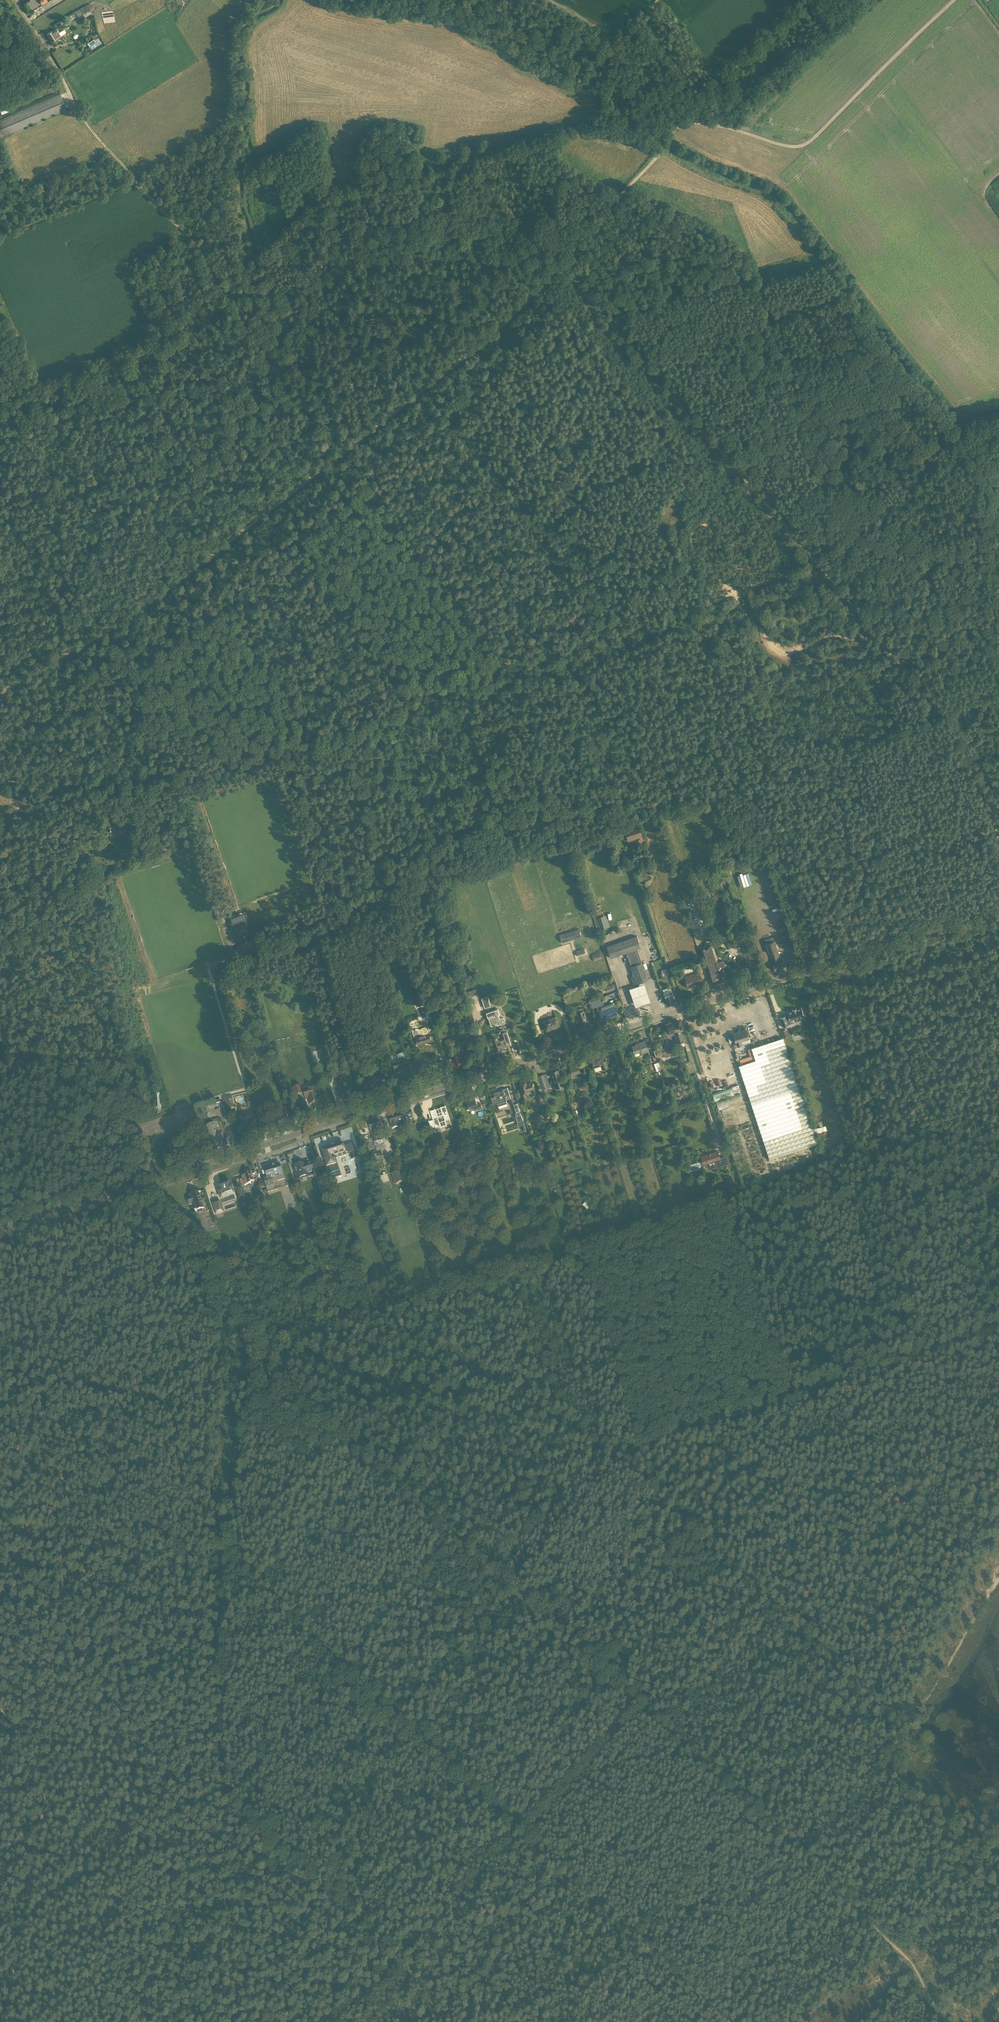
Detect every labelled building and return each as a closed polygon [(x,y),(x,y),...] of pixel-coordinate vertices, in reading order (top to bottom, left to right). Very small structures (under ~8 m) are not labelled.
[(90,9),(88,6),(87,4),(79,9),(74,11),(78,17),(82,14),(90,10),(90,9)] [(77,18),(68,24),(70,28),(80,22),(77,18)] [(64,29),(61,25),(47,34),(52,41),(62,35),(60,32),(64,29)] [(56,85),(10,105),(12,110),(59,90),(56,85)] [(0,120),(0,135),(1,137),(67,109),(60,94),(0,120)] [(11,111),(9,105),(0,109),(0,110),(2,115),(11,111)] [(120,820),(109,822),(111,830),(118,828),(119,830),(122,829),(122,830),(125,829),(126,834),(130,833),(128,823),(127,820),(123,822),(123,823),(121,823),(120,820)] [(631,840),(635,838),(635,837),(639,836),(639,838),(638,839),(637,839),(639,844),(644,842),(643,838),(639,828),(626,832),(628,839),(631,838),(631,840)] [(739,874),(743,886),(752,883),(748,871),(739,874)] [(760,899),(766,898),(765,890),(758,891),(760,899)] [(246,936),(251,935),(248,926),(247,923),(244,915),(233,919),(236,930),(239,939),(244,937),(246,936)] [(599,916),(601,928),(609,926),(607,915),(599,916)] [(786,922),(778,924),(785,945),(793,943),(786,922)] [(559,934),(562,942),(581,936),(579,928),(559,934)] [(631,976),(634,984),(648,979),(642,962),(636,948),(640,946),(636,935),(606,946),(610,958),(625,952),(631,966),(630,966),(634,975),(631,976)] [(774,936),(765,939),(769,953),(770,953),(776,970),(784,967),(782,961),(780,961),(776,951),(778,950),(779,950),(775,940),(774,936)] [(718,961),(713,945),(710,942),(707,947),(706,947),(705,947),(703,948),(703,950),(707,963),(709,965),(711,972),(710,974),(715,989),(726,985),(726,984),(725,980),(728,979),(730,975),(733,970),(732,970),(731,965),(722,961),(722,960),(718,961)] [(211,969),(215,984),(223,982),(218,966),(211,969)] [(390,970),(385,972),(389,981),(391,986),(395,985),(392,980),(393,979),(390,970)] [(699,971),(695,973),(685,977),(688,986),(688,985),(693,983),(694,985),(695,985),(694,983),(697,982),(698,983),(703,981),(699,971)] [(644,983),(629,987),(634,1005),(650,1001),(644,983)] [(664,993),(667,1004),(674,1002),(671,995),(673,994),(672,990),(671,990),(664,993)] [(485,1008),(491,1006),(488,996),(482,998),(485,1008)] [(592,1007),(603,1004),(601,997),(590,1001),(592,1007)] [(603,1009),(600,1010),(603,1020),(608,1018),(608,1017),(616,1014),(617,1014),(618,1015),(618,1014),(615,1005),(615,1006),(614,1003),(607,1005),(607,1008),(603,1009)] [(587,1020),(584,1010),(583,1007),(576,1009),(580,1022),(587,1020)] [(795,1018),(796,1021),(800,1020),(799,1017),(804,1015),(801,1007),(796,1009),(796,1008),(792,1009),(792,1010),(787,1012),(789,1016),(786,1017),(785,1016),(780,1018),(783,1027),(788,1025),(787,1020),(790,1019),(790,1020),(795,1018)] [(498,1009),(486,1012),(488,1017),(490,1017),(490,1019),(489,1020),(490,1019),(492,1025),(491,1025),(497,1024),(497,1025),(501,1024),(503,1029),(506,1028),(504,1023),(505,1022),(504,1017),(500,1018),(498,1014),(499,1014),(498,1009)] [(559,1026),(556,1017),(549,1019),(549,1020),(544,1022),(547,1030),(547,1029),(555,1026),(555,1027),(559,1026)] [(580,1022),(581,1024),(579,1025),(581,1033),(590,1030),(587,1020),(580,1022)] [(667,1025),(670,1032),(674,1031),(674,1032),(678,1031),(677,1030),(680,1029),(678,1022),(667,1025)] [(412,1030),(412,1031),(413,1036),(414,1037),(415,1036),(418,1044),(431,1040),(428,1031),(420,1034),(418,1029),(418,1028),(412,1030)] [(674,1032),(677,1043),(678,1042),(680,1047),(685,1045),(683,1041),(684,1041),(680,1029),(677,1030),(678,1031),(674,1032)] [(733,1033),(737,1046),(750,1042),(746,1030),(738,1033),(737,1031),(733,1033)] [(505,1038),(499,1040),(498,1039),(495,1040),(498,1050),(499,1050),(499,1049),(503,1047),(504,1048),(505,1048),(505,1046),(511,1044),(507,1032),(503,1033),(505,1038)] [(453,1037),(445,1040),(448,1047),(455,1045),(453,1037)] [(741,1064),(739,1065),(769,1158),(817,1143),(807,1110),(783,1037),(763,1044),(748,1049),(750,1054),(750,1056),(739,1059),(741,1064)] [(632,1046),(634,1053),(641,1051),(642,1053),(649,1051),(645,1040),(639,1042),(639,1043),(632,1046)] [(662,1047),(656,1049),(658,1056),(664,1054),(672,1051),(670,1044),(662,1047)] [(460,1062),(457,1053),(452,1055),(452,1054),(451,1055),(447,1057),(449,1062),(450,1062),(452,1069),(456,1068),(455,1067),(460,1065),(459,1063),(460,1062)] [(601,1065),(602,1069),(609,1067),(604,1054),(597,1056),(598,1057),(591,1059),(594,1067),(601,1065)] [(400,1063),(393,1065),(394,1068),(395,1072),(396,1074),(409,1070),(406,1061),(405,1058),(400,1060),(401,1062),(400,1063)] [(570,1067),(572,1074),(571,1075),(572,1079),(578,1077),(576,1073),(580,1071),(578,1064),(570,1067)] [(551,1071),(554,1080),(554,1081),(553,1082),(555,1088),(563,1086),(558,1069),(551,1071)] [(536,1076),(541,1090),(550,1086),(545,1073),(536,1076)] [(380,1077),(368,1081),(370,1089),(382,1085),(380,1077)] [(341,1095),(337,1096),(340,1103),(348,1100),(347,1097),(350,1096),(349,1092),(347,1088),(345,1089),(342,1080),(336,1082),(341,1095)] [(519,1083),(522,1093),(529,1091),(529,1090),(534,1088),(532,1081),(526,1083),(526,1081),(519,1083)] [(295,1097),(302,1094),(300,1086),(292,1088),(295,1097)] [(495,1096),(491,1097),(493,1104),(497,1102),(498,1105),(507,1102),(506,1099),(511,1098),(507,1087),(502,1089),(494,1092),(495,1096)] [(715,1101),(734,1094),(731,1087),(712,1093),(715,1101)] [(305,1099),(308,1099),(310,1105),(319,1102),(314,1088),(302,1091),(305,1099)] [(624,1090),(627,1101),(633,1100),(629,1089),(624,1090)] [(716,1101),(719,1110),(743,1102),(740,1093),(716,1101)] [(582,1094),(571,1098),(573,1104),(576,1103),(584,1100),(582,1094)] [(229,1100),(233,1099),(232,1096),(227,1097),(227,1096),(224,1097),(225,1098),(222,1099),(223,1102),(225,1102),(226,1107),(230,1106),(229,1101),(229,1100)] [(473,1106),(474,1109),(474,1110),(483,1107),(481,1101),(477,1103),(475,1098),(467,1100),(469,1108),(473,1106)] [(516,1116),(518,1122),(523,1120),(517,1103),(514,1104),(517,1115),(516,1116)] [(431,1113),(430,1112),(433,1122),(435,1128),(436,1130),(440,1129),(441,1129),(438,1119),(443,1117),(445,1123),(445,1122),(449,1121),(450,1121),(445,1107),(445,1108),(441,1109),(440,1109),(441,1110),(439,1110),(439,1111),(437,1111),(435,1112),(435,1111),(434,1111),(435,1111),(431,1113)] [(284,1109),(274,1112),(278,1123),(284,1121),(285,1122),(287,1121),(287,1120),(288,1120),(284,1109)] [(413,1119),(412,1115),(411,1111),(399,1114),(402,1122),(413,1119)] [(388,1118),(389,1122),(391,1129),(397,1127),(396,1124),(402,1122),(399,1114),(388,1118)] [(378,1121),(368,1124),(374,1144),(375,1146),(377,1150),(383,1148),(382,1144),(385,1143),(383,1138),(379,1139),(376,1130),(381,1128),(378,1121)] [(230,1146),(228,1139),(226,1140),(225,1139),(224,1139),(222,1133),(218,1135),(214,1123),(212,1123),(213,1124),(206,1126),(215,1151),(230,1146)] [(255,1131),(252,1123),(244,1126),(244,1125),(238,1127),(240,1135),(246,1133),(246,1134),(255,1131)] [(203,1131),(202,1127),(195,1129),(185,1133),(186,1137),(203,1131)] [(341,1173),(341,1171),(339,1170),(335,1171),(333,1165),(337,1164),(335,1156),(339,1154),(336,1145),(321,1150),(329,1174),(328,1174),(330,1178),(341,1175),(341,1174),(341,1173)] [(709,1153),(701,1156),(703,1163),(707,1162),(714,1160),(716,1167),(722,1165),(720,1158),(720,1157),(718,1150),(710,1153),(710,1152),(709,1153)] [(302,1165),(296,1167),(297,1171),(296,1172),(298,1178),(308,1175),(307,1172),(315,1170),(312,1163),(302,1166),(302,1165)] [(804,1173),(804,1175),(804,1176),(825,1169),(823,1163),(816,1165),(815,1164),(811,1166),(812,1166),(804,1169),(806,1173),(804,1173)] [(267,1177),(263,1178),(267,1190),(275,1188),(273,1183),(272,1179),(277,1178),(278,1181),(284,1179),(283,1176),(279,1164),(272,1166),(271,1164),(263,1167),(265,1172),(267,1177)] [(399,1171),(393,1173),(396,1184),(403,1182),(399,1171)] [(240,1181),(242,1187),(251,1184),(251,1183),(254,1182),(251,1172),(247,1174),(248,1175),(242,1177),(242,1180),(241,1180),(240,1180),(240,1181)] [(220,1191),(218,1191),(219,1195),(219,1194),(221,1200),(228,1198),(228,1197),(234,1195),(232,1187),(230,1188),(228,1183),(218,1186),(220,1191)] [(195,1211),(204,1208),(198,1192),(189,1196),(190,1197),(187,1198),(189,1203),(191,1202),(195,1211)] [(589,1203),(586,1201),(582,1206),(587,1210),(594,1201),(592,1199),(589,1203)] [(219,1201),(212,1203),(216,1214),(223,1212),(219,1201)]
